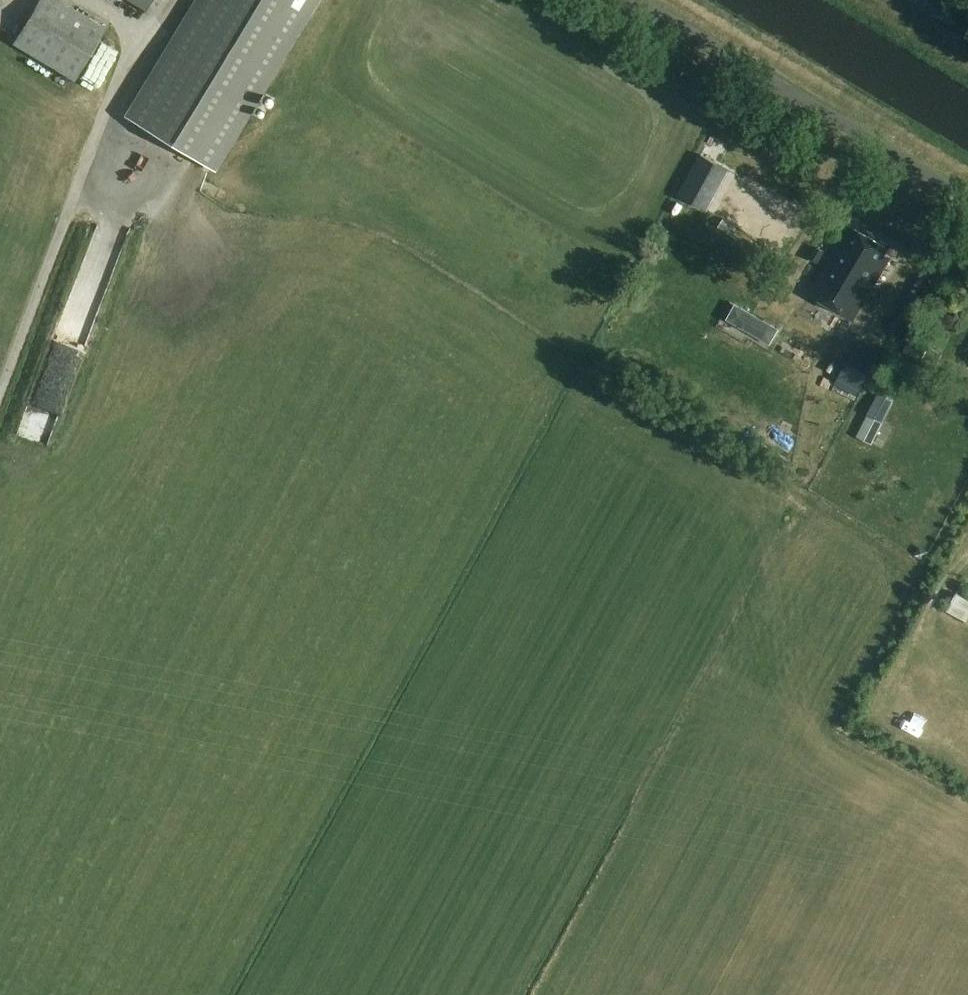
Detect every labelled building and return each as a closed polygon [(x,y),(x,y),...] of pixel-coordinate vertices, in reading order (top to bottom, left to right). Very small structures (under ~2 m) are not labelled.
[(60,0),(42,0),(15,43),(76,81),(108,30),(60,0)] [(145,9),(151,0),(129,0),(145,9)] [(130,114),(211,164),(301,17),(303,19),(315,0),(200,0),(130,114)] [(701,152),(680,191),(697,200),(718,161),(701,152)] [(887,248),(853,228),(841,248),(836,245),(808,292),(854,319),(890,258),(884,255),(887,248)] [(823,251),(816,247),(809,258),(817,262),(823,251)] [(737,303),(729,318),(773,343),(781,328),(737,303)] [(882,421),(867,414),(857,435),(871,442),(882,421)] [(25,454),(53,458),(58,419),(31,415),(25,454)] [(967,631),(967,612),(960,613),(961,632),(967,631)]
